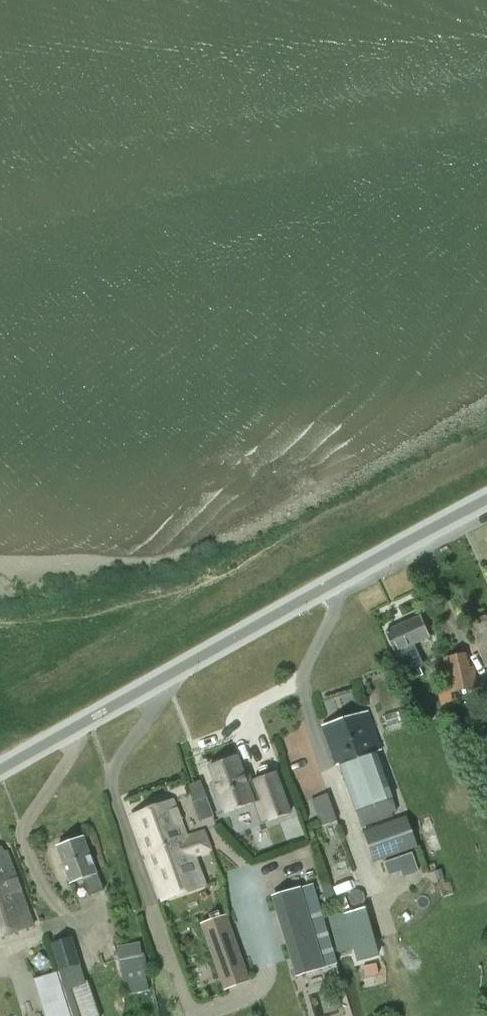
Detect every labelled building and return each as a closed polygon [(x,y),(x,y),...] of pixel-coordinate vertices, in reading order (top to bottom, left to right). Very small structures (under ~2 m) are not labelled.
[(415,644),(431,637),(422,616),(387,633),(399,660),(405,672),(424,663),(415,644)] [(476,621),(486,655),(486,618),(476,621)] [(448,657),(454,689),(478,685),(475,666),(469,667),(466,653),(448,657)] [(363,827),(395,816),(394,814),(397,812),(393,800),(394,799),(377,751),(382,750),(369,711),(323,727),(337,766),(341,765),(357,813),(358,813),(363,827)] [(238,756),(210,766),(216,781),(211,783),(217,799),(221,797),(227,813),(255,802),(255,801),(262,798),(271,821),(291,813),(276,772),(255,780),(256,782),(249,785),(238,756)] [(201,781),(190,785),(196,801),(207,797),(201,781)] [(321,828),(338,822),(328,794),(312,799),(321,828)] [(174,800),(131,815),(148,859),(181,846),(183,850),(192,847),(195,856),(212,851),(205,831),(188,838),(174,800)] [(391,821),(364,831),(376,862),(418,847),(407,816),(391,821)] [(86,837),(57,847),(70,883),(84,878),(90,895),(105,890),(99,873),(86,837)] [(181,846),(148,859),(163,901),(206,886),(195,856),(192,847),(183,850),(181,846)] [(412,850),(384,861),(389,873),(400,869),(403,876),(419,870),(412,850)] [(32,927),(5,853),(1,854),(0,851),(0,939),(32,927)] [(301,887),(301,888),(278,894),(295,952),(302,976),(327,967),(319,945),(329,942),(311,884),(301,887)] [(201,926),(224,990),(248,982),(225,917),(201,926)] [(73,936),(51,943),(60,972),(81,965),(73,936)] [(141,943),(138,943),(117,947),(123,980),(125,990),(149,985),(147,975),(141,943)] [(34,979),(45,1015),(71,1015),(58,972),(34,979)] [(85,981),(68,987),(77,1015),(100,1015),(89,980),(85,981)]
